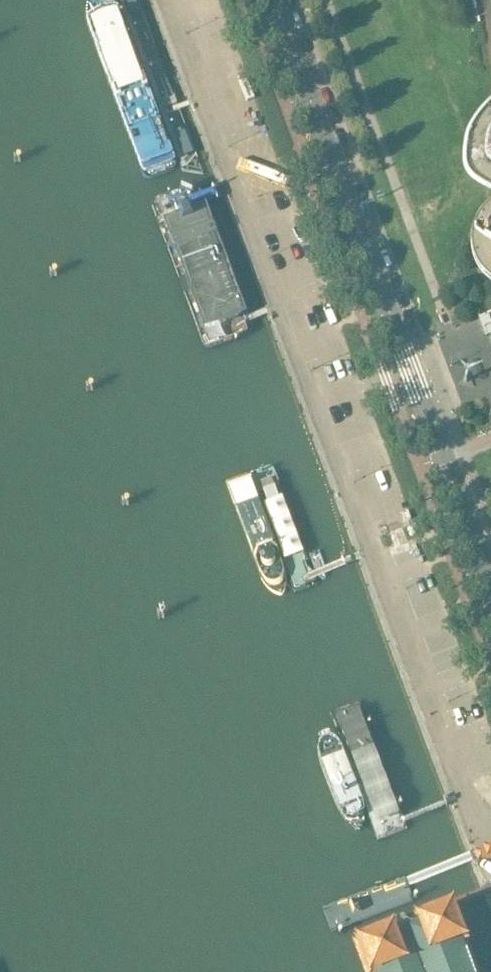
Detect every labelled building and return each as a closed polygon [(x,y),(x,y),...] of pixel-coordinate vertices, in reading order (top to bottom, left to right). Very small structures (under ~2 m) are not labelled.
[(177,271),(221,255),(197,197),(194,189),(151,203),(177,271)] [(459,252),(456,266),(455,282),(458,289),(462,295),(472,300),(486,309),(490,310),(490,212),(474,226),(465,239),(459,252)] [(206,349),(250,332),(245,318),(221,255),(177,271),(206,349)] [(454,903),(353,941),(365,971),(480,971),(454,903)]
